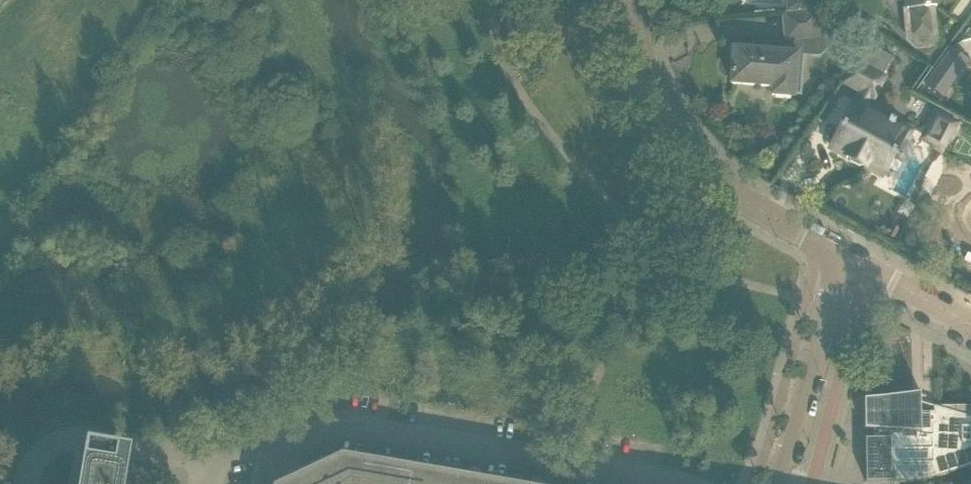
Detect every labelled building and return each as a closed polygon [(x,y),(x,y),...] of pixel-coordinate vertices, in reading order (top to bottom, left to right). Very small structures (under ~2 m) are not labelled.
[(909,38),(917,45),(928,44),(934,36),(931,7),(936,6),(936,0),(906,0),(909,38)] [(790,44),(789,52),(731,48),(730,61),(732,61),(730,82),(772,86),(772,94),(794,96),(794,92),(797,92),(798,85),(795,84),(799,44),(821,42),(818,14),(782,17),(785,45),(790,44)] [(950,47),(926,83),(928,87),(940,95),(943,94),(967,58),(950,47)] [(854,60),(841,83),(859,93),(853,105),(863,111),(870,98),(873,100),(885,77),(854,60)] [(840,130),(830,147),(848,157),(850,161),(859,166),(863,165),(882,175),(899,143),(903,144),(909,133),(910,131),(912,129),(912,128),(886,114),(882,121),(879,119),(877,118),(875,117),(863,111),(853,105),(840,130)] [(928,128),(921,140),(942,151),(958,122),(933,109),(925,126),(928,128)] [(862,400),(862,429),(873,429),(873,439),(865,439),(865,482),(923,481),(970,466),(970,405),(933,406),(933,413),(917,413),(917,401),(917,395),(921,395),(921,393),(862,400)] [(128,462),(83,455),(78,483),(124,483),(128,462)] [(341,456),(281,483),(505,483),(341,456)]
